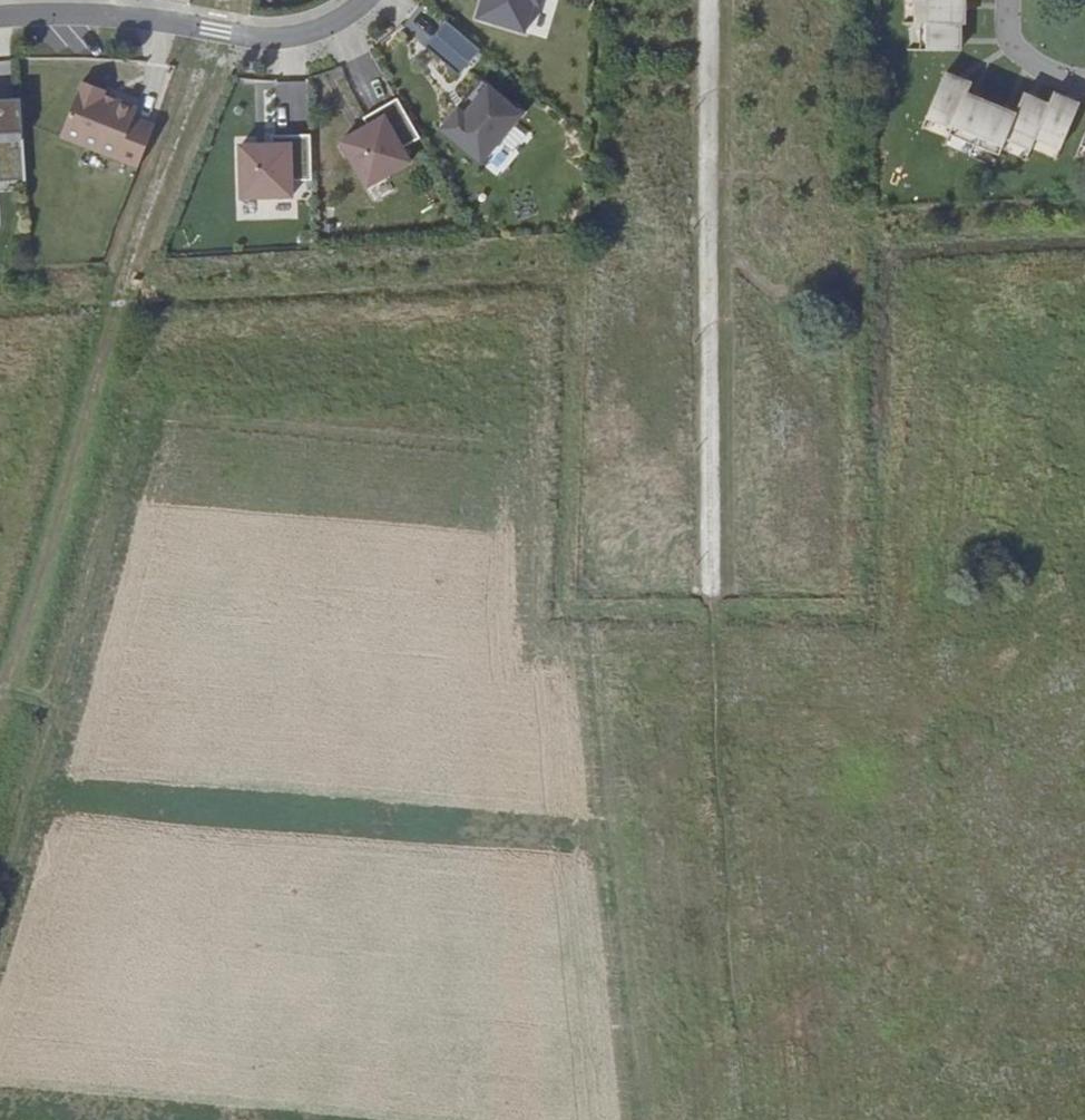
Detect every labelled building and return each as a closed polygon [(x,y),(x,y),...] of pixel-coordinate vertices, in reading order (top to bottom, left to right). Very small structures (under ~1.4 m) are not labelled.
[(488,2),(482,0),(481,0),(476,19),(523,34),(532,5),(538,7),(541,0),(488,0),(488,2)] [(915,24),(920,24),(920,51),(959,51),(960,25),(964,25),(964,0),(916,0),(915,24)] [(460,75),(481,45),(444,20),(423,49),(460,75)] [(1060,149),(1079,105),(1053,94),(1048,105),(1024,94),(1015,114),(967,94),(971,84),(945,73),(926,118),(951,128),(949,134),(999,156),(1006,139),(1031,150),(1035,139),(1060,149)] [(488,85),(483,80),(459,109),(465,114),(488,85)] [(523,115),(488,85),(465,114),(459,109),(441,130),(482,164),(523,115)] [(103,104),(79,95),(58,151),(134,180),(150,138),(129,130),(133,121),(101,109),(103,104)] [(21,98),(0,99),(0,182),(25,181),(21,98)] [(420,139),(397,99),(363,119),(368,127),(340,143),(366,188),(410,163),(402,149),(420,139)] [(311,181),(310,135),(271,136),(271,146),(240,147),(241,199),(292,198),(291,182),(311,181)]
